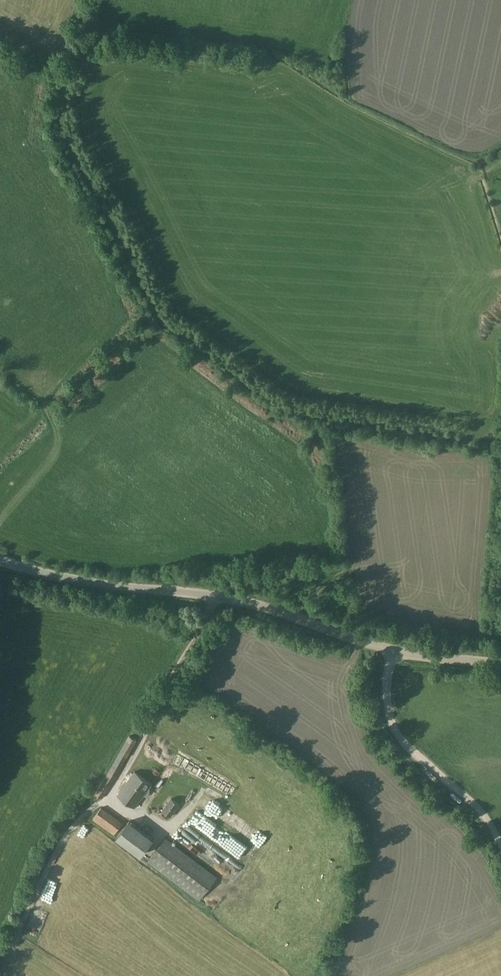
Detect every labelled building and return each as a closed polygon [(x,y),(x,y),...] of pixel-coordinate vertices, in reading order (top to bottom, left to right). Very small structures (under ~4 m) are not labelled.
[(135,772),(119,795),(135,807),(144,794),(146,796),(151,790),(148,788),(151,783),(135,772)] [(85,801),(90,803),(95,793),(90,791),(85,801)] [(203,797),(199,803),(211,810),(215,804),(203,797)] [(171,816),(179,804),(171,798),(163,810),(171,816)] [(150,806),(148,812),(157,816),(160,810),(150,806)] [(113,833),(121,822),(101,808),(93,819),(113,833)] [(188,811),(175,827),(226,865),(241,847),(188,811)] [(139,853),(151,837),(130,821),(118,837),(139,853)] [(247,833),(260,842),(265,835),(252,826),(247,833)] [(201,901),(217,876),(166,838),(148,861),(201,901)] [(140,852),(137,856),(144,861),(147,856),(140,852)]
